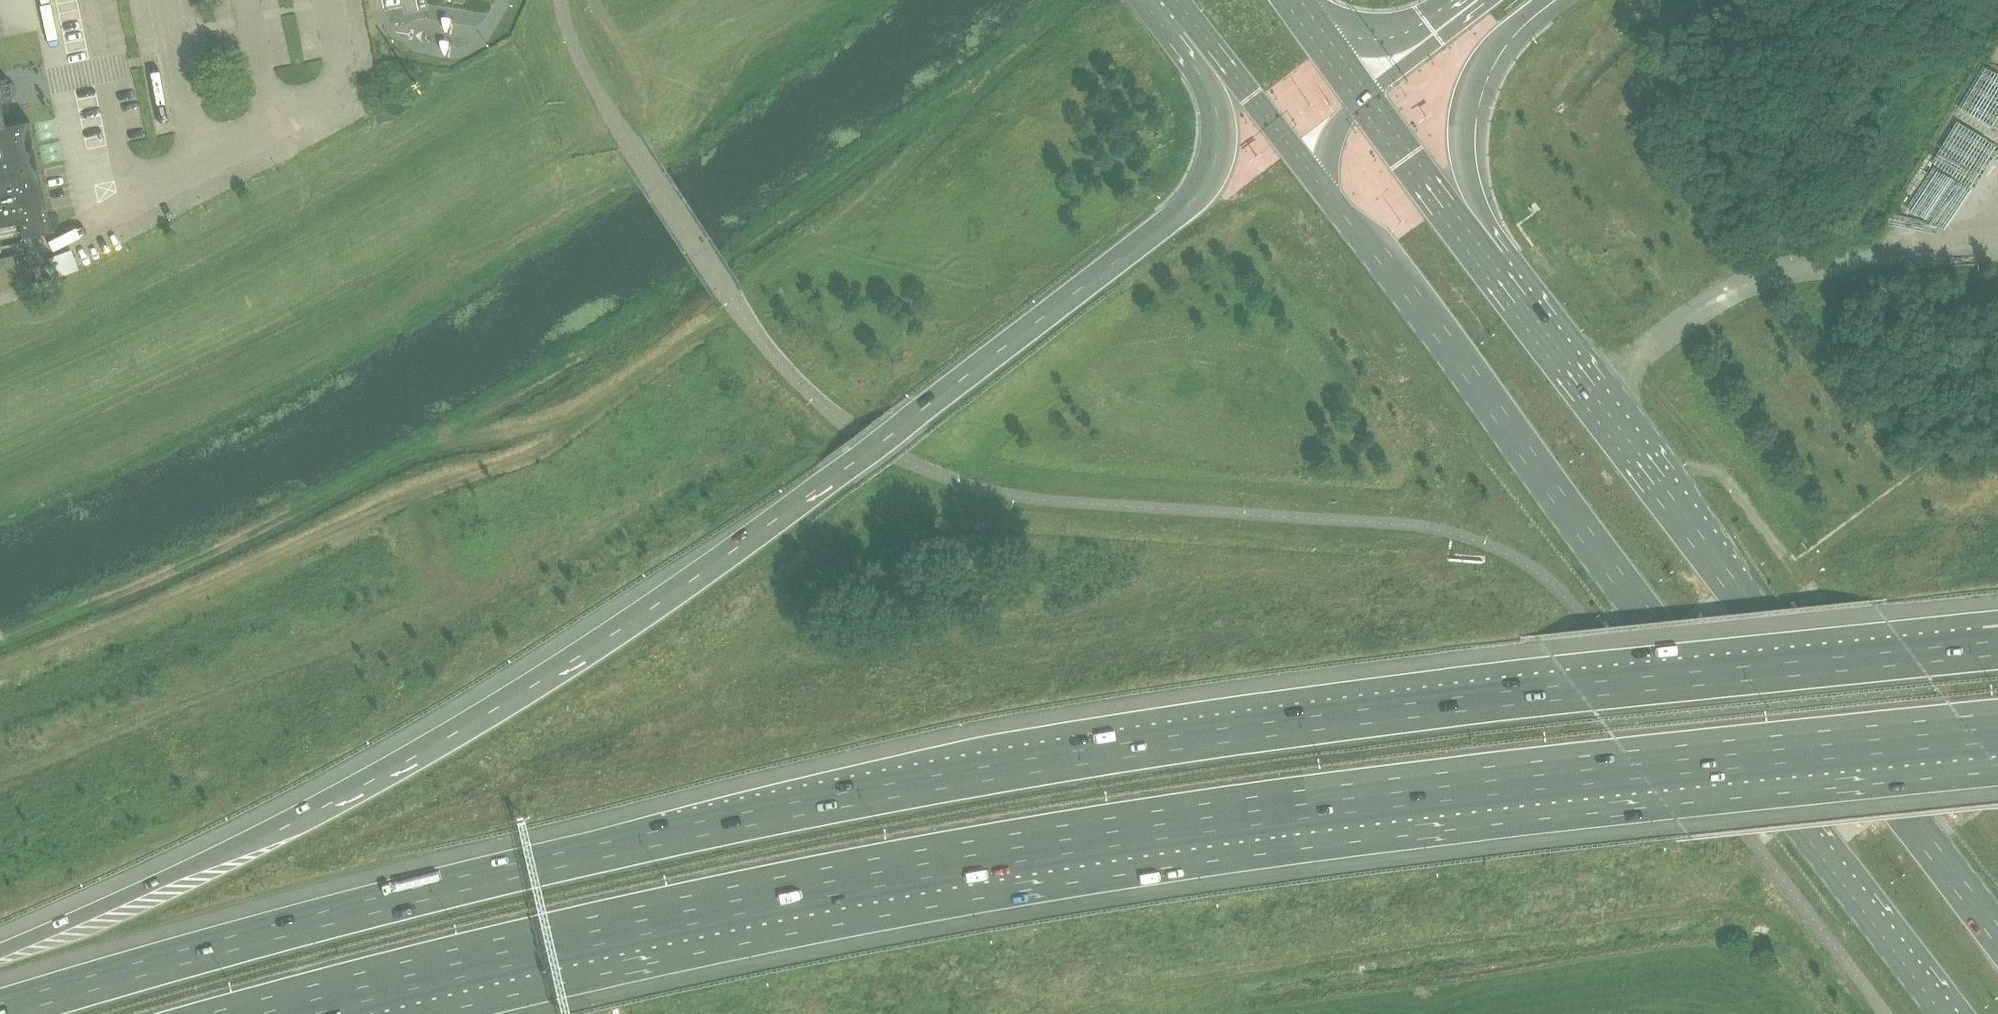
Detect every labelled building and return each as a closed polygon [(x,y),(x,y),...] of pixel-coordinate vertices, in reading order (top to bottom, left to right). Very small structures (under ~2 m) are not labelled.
[(19,222),(22,237),(51,230),(48,213),(28,119),(9,123),(6,108),(5,102),(16,100),(14,90),(11,77),(0,79),(0,226),(19,222)] [(80,252),(62,261),(72,281),(89,273),(80,252)]
